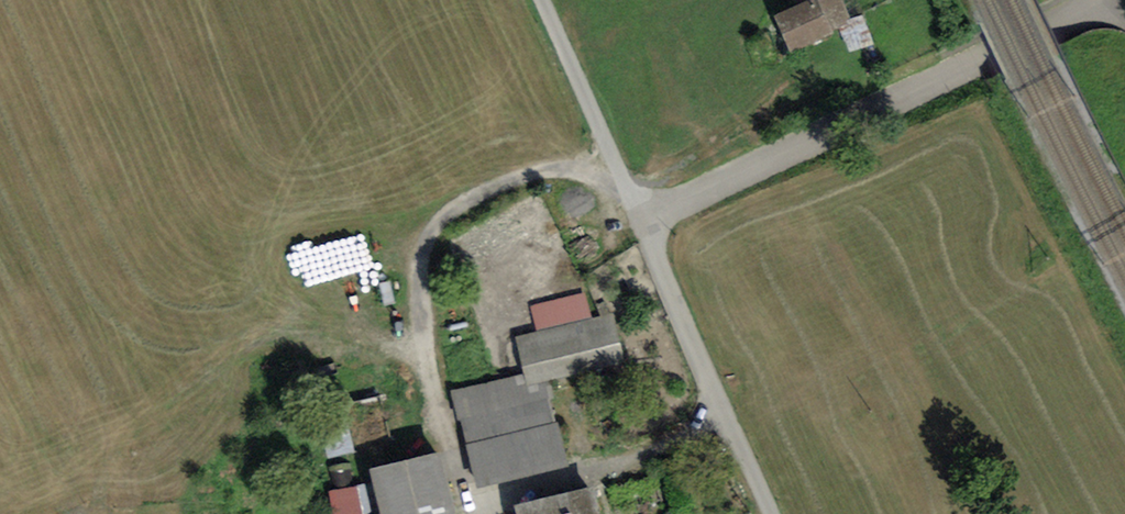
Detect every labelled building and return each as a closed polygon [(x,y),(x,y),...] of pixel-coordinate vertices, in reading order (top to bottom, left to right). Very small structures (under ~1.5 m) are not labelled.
[(774,11),(791,51),(835,31),(833,27),(822,0),(799,0),(774,11)] [(833,27),(849,20),(841,0),(822,0),(833,27)] [(532,305),(537,330),(590,319),(584,293),(532,305)] [(537,330),(515,335),(524,372),(545,367),(548,380),(623,363),(612,314),(590,319),(537,330)] [(524,372),(453,389),(477,486),(570,463),(548,380),(545,367),(524,372)] [(440,446),(369,464),(383,512),(373,513),(457,513),(440,446)] [(520,513),(603,513),(595,479),(516,498),(520,513)]
